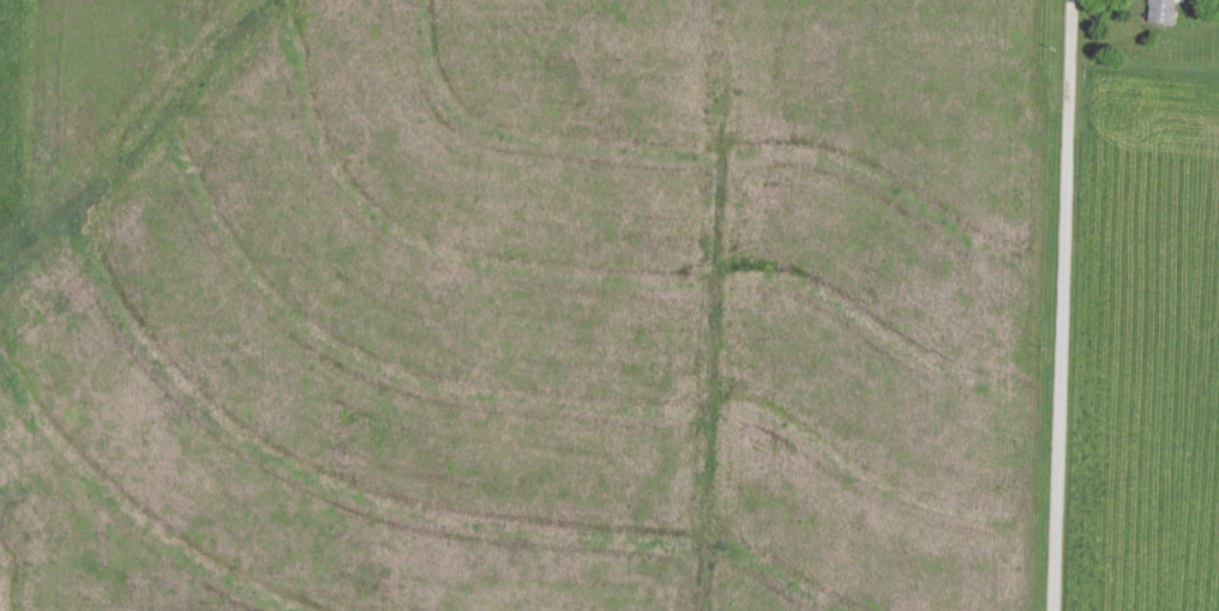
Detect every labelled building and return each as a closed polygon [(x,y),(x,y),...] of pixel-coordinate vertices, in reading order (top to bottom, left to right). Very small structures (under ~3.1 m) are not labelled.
[(1176,0),(1149,0),(1149,23),(1175,24),(1176,0)]
